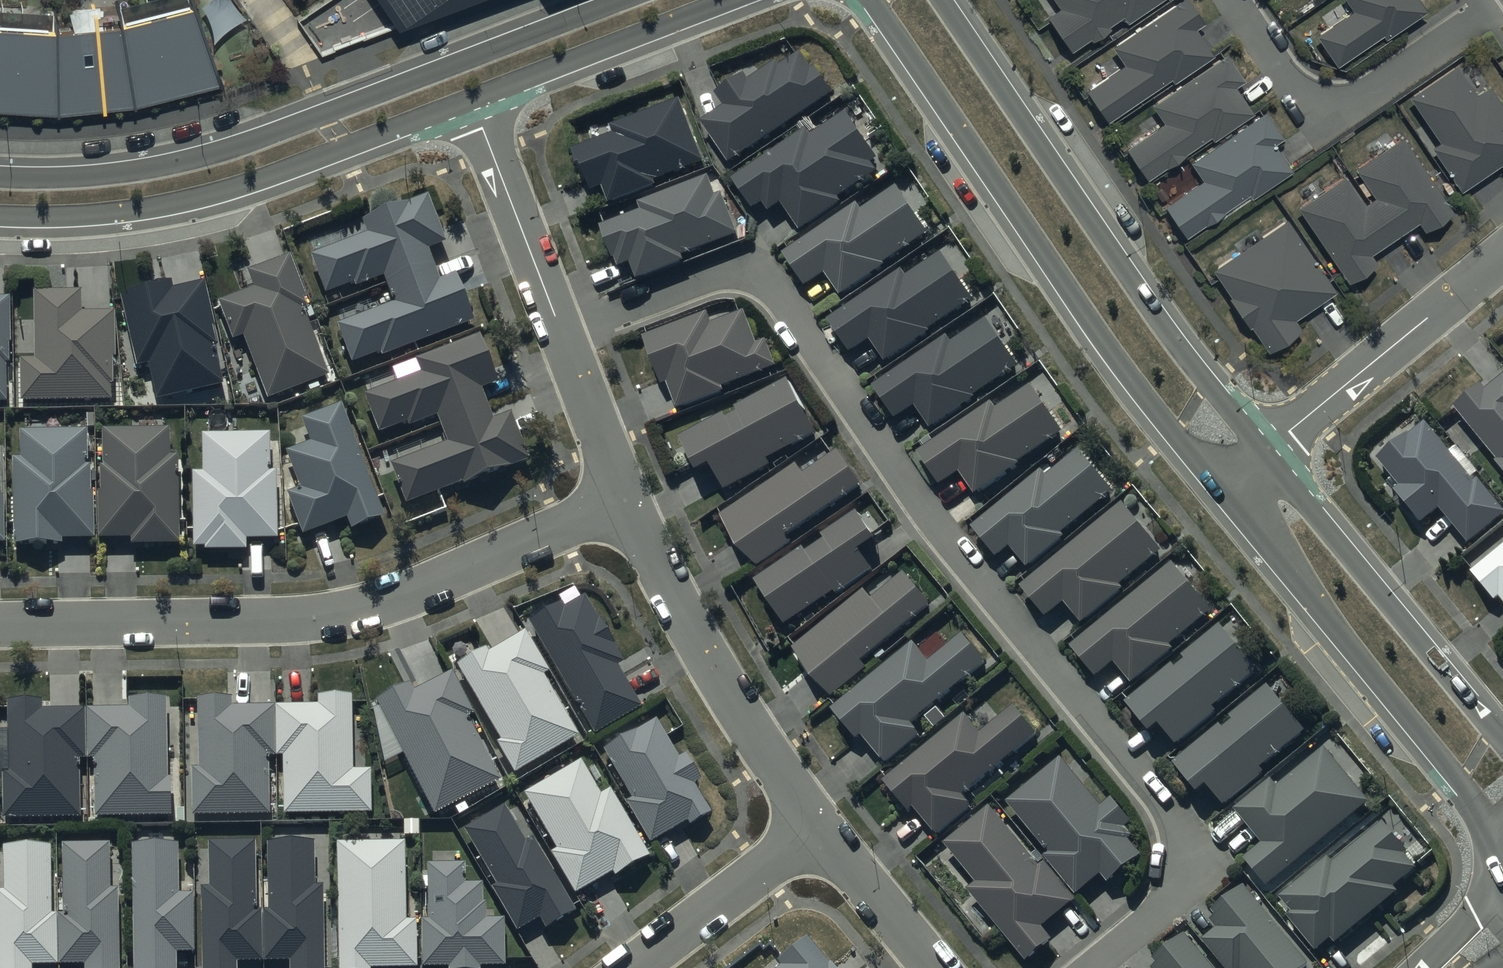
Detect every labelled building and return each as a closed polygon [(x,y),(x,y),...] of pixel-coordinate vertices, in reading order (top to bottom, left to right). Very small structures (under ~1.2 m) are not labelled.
[(0,16),(0,103),(56,107),(133,99),(215,76),(193,0),(170,0),(120,14),(54,22),(0,16)] [(391,35),(412,19),(416,27),(441,6),(448,14),(465,0),(367,0),(391,35)] [(1040,17),(1059,46),(1068,41),(1070,44),(1088,32),(1094,42),(1113,30),(1107,20),(1121,10),(1125,17),(1151,0),(1057,0),(1058,1),(1047,8),(1049,12),(1040,17)] [(1077,93),(1096,119),(1104,113),(1105,114),(1169,72),(1171,76),(1211,50),(1194,23),(1203,17),(1191,0),(1171,0),(1110,39),(1123,58),(1085,83),(1087,86),(1077,93)] [(1335,58),(1380,28),(1383,33),(1425,5),(1421,0),(1349,0),(1352,4),(1315,29),(1335,58)] [(1126,145),(1117,151),(1135,177),(1140,174),(1142,177),(1164,162),(1169,169),(1187,156),(1182,148),(1209,131),(1211,134),(1252,108),(1234,80),(1242,75),(1225,49),(1151,99),(1162,116),(1124,141),(1126,145)] [(702,119),(730,161),(834,91),(817,65),(813,67),(801,50),(780,65),(777,60),(751,78),(747,71),(716,92),(724,104),(702,119)] [(1410,99),(1441,145),(1433,150),(1463,194),(1502,168),(1502,169),(1502,108),(1489,89),(1478,97),(1458,67),(1410,99)] [(680,98),(614,123),(617,131),(576,147),(587,178),(590,177),(594,190),(606,186),(612,201),(659,184),(656,177),(703,160),(680,98)] [(840,196),(865,179),(864,177),(878,168),(872,159),(877,156),(847,111),(812,134),(808,127),(733,177),(753,207),(765,199),(771,210),(783,202),(801,228),(843,201),(840,196)] [(1205,185),(1168,209),(1184,232),(1247,190),(1249,192),(1284,169),(1269,146),(1278,140),(1265,119),(1193,166),(1205,185)] [(1456,215),(1400,132),(1354,162),(1373,191),(1362,199),(1343,170),(1295,202),(1351,285),(1380,266),(1368,248),(1416,216),(1428,234),(1456,215)] [(639,208),(598,223),(610,256),(612,256),(616,265),(628,261),(634,277),(681,259),(679,253),(735,232),(719,191),(713,193),(706,173),(636,199),(639,208)] [(858,201),(784,251),(807,285),(827,272),(841,294),(886,263),(884,261),(928,231),(897,184),(862,208),(858,201)] [(370,233),(313,254),(328,293),(356,282),(357,285),(384,275),(394,301),(336,323),(351,361),(381,350),(383,355),(475,319),(456,271),(441,277),(429,247),(447,240),(429,194),(364,220),(370,233)] [(1227,294),(1220,298),(1239,325),(1245,320),(1247,323),(1249,321),(1266,345),(1268,343),(1274,351),(1300,332),(1295,325),(1300,322),(1294,312),(1334,284),(1286,213),(1211,265),(1228,289),(1225,291),(1227,294)] [(902,267),(826,319),(848,352),(871,337),(887,362),(932,332),(930,328),(974,299),(943,252),(908,276),(902,267)] [(310,304),(290,253),(249,269),(256,288),(219,302),(234,340),(244,336),(268,398),(330,374),(304,307),(310,304)] [(214,325),(204,281),(173,289),(171,282),(120,294),(137,366),(149,363),(158,400),(223,385),(214,344),(215,344),(211,325),(214,325)] [(22,358),(22,400),(112,400),(112,384),(114,384),(114,356),(116,356),(116,312),(83,312),(83,290),(34,290),(34,358),(22,358)] [(7,401),(6,361),(10,361),(9,298),(0,298),(0,401),(7,401)] [(705,309),(641,334),(659,382),(665,380),(675,407),(722,389),(720,384),(774,363),(764,338),(755,342),(742,309),(709,322),(705,309)] [(947,335),(873,384),(896,418),(916,404),(931,427),(976,397),(974,394),(1018,364),(988,318),(952,342),(947,335)] [(369,392),(365,394),(380,433),(408,422),(409,426),(438,416),(448,442),(438,446),(433,433),(374,456),(382,477),(394,472),(407,504),(464,482),(465,485),(530,460),(512,411),(494,417),(483,388),(499,381),(481,333),(416,357),(417,360),(365,381),(369,392)] [(1487,388),(1482,383),(1455,405),(1501,460),(1498,462),(1502,467),(1502,374),(1487,388)] [(724,412),(681,435),(699,469),(712,462),(726,489),(772,464),(769,457),(818,431),(790,377),(736,405),(738,409),(726,416),(724,412)] [(996,396),(923,445),(945,479),(965,466),(980,489),(1026,458),(1024,455),(1068,426),(1037,380),(1001,404),(996,396)] [(385,515),(341,402),(302,418),(311,441),(286,451),(301,488),(287,493),(303,534),(347,517),(352,528),(385,515)] [(1426,424),(1384,458),(1403,482),(1398,486),(1422,516),(1440,501),(1470,538),(1502,511),(1502,507),(1478,476),(1472,480),(1426,424)] [(170,428),(104,428),(104,466),(102,466),(102,490),(99,490),(99,537),(131,537),(131,543),(179,543),(179,456),(169,456),(170,428)] [(87,430),(20,430),(20,458),(14,458),(14,542),(62,542),(62,538),(94,538),(94,491),(90,491),(90,465),(87,465),(87,430)] [(270,434),(202,433),(202,471),(193,471),(193,546),(205,546),(205,549),(248,549),(248,538),(276,538),(277,471),(270,471),(270,434)] [(1032,468),(965,525),(992,556),(1010,540),(1028,561),(1069,526),(1066,523),(1107,488),(1071,446),(1038,474),(1032,468)] [(797,463),(720,515),(754,568),(793,542),(788,534),(862,484),(840,449),(804,473),(797,463)] [(1085,524),(1018,581),(1044,612),(1063,596),(1080,617),(1122,582),(1119,579),(1160,544),(1124,502),(1091,531),(1085,524)] [(803,545),(755,578),(786,623),(835,590),(837,593),(873,568),(859,548),(877,537),(859,510),(823,534),(826,538),(807,551),(803,545)] [(1472,572),(1496,600),(1501,595),(1502,598),(1502,546),(1472,572)] [(1133,585),(1066,642),(1092,673),(1111,658),(1128,678),(1170,643),(1167,640),(1207,605),(1172,563),(1139,592),(1133,585)] [(867,589),(794,646),(831,694),(867,666),(862,660),(933,605),(906,571),(873,597),(867,589)] [(562,602),(529,621),(595,733),(641,705),(617,665),(624,661),(613,642),(615,641),(600,616),(598,617),(586,597),(566,608),(562,602)] [(1185,642),(1118,699),(1144,730),(1163,715),(1180,735),(1222,700),(1219,697),(1260,662),(1223,620),(1191,649),(1185,642)] [(550,671),(526,629),(492,650),(489,645),(456,665),(501,739),(497,742),(515,773),(570,740),(573,746),(581,741),(578,735),(580,734),(544,674),(550,671)] [(914,640),(832,706),(858,738),(863,733),(886,762),(922,732),(913,721),(987,661),(964,633),(931,660),(914,640)] [(474,710),(453,670),(439,677),(425,650),(410,658),(425,684),(415,690),(411,681),(376,699),(435,813),(501,779),(467,714),(474,710)] [(1231,701),(1164,759),(1191,790),(1209,774),(1227,795),(1268,759),(1265,756),(1306,721),(1270,680),(1237,708),(1231,701)] [(352,694),(318,694),(318,705),(276,705),(277,754),(283,755),(284,814),(371,813),(371,769),(365,769),(365,729),(352,729),(352,694)] [(130,707),(88,707),(88,759),(95,759),(95,816),(172,815),(172,776),(167,776),(166,696),(130,696),(130,707)] [(274,705),(231,705),(231,697),(198,697),(198,767),(193,767),(193,814),(269,814),(269,755),(274,755),(274,705)] [(42,699),(8,699),(10,770),(4,770),(4,816),(78,816),(78,757),(84,757),(84,708),(42,708),(42,699)] [(967,713),(885,779),(909,809),(914,804),(937,833),(974,803),(965,792),(1039,733),(1016,705),(983,732),(967,713)] [(656,718),(603,749),(632,799),(627,801),(650,841),(687,820),(690,824),(711,812),(694,783),(701,779),(686,752),(678,757),(656,718)] [(1248,859),(1241,864),(1258,884),(1264,879),(1267,883),(1371,801),(1326,745),(1277,784),(1272,778),(1236,808),(1263,841),(1245,855),(1248,859)] [(1062,756),(1007,801),(1050,851),(1046,855),(1078,893),(1102,873),(1109,881),(1142,853),(1129,837),(1134,833),(1126,824),(1132,820),(1113,797),(1103,805),(1062,756)] [(581,759),(525,792),(556,849),(552,852),(576,893),(613,871),(615,874),(649,854),(611,788),(601,794),(581,759)] [(988,803),(942,841),(974,880),(965,888),(1025,960),(1051,938),(1040,925),(1074,897),(1043,860),(1038,864),(988,803)] [(505,805),(464,829),(497,885),(492,888),(518,931),(540,918),(545,927),(577,909),(534,837),(527,842),(505,805)] [(1329,855),(1280,895),(1293,910),(1288,914),(1317,949),(1332,937),(1336,942),(1399,890),(1395,885),(1417,866),(1404,851),(1407,848),(1384,819),(1334,860),(1329,855)] [(210,840),(210,886),(202,887),(203,967),(237,967),(237,959),(261,959),(260,910),(255,910),(255,840),(210,840)] [(267,841),(268,910),(265,910),(265,960),(292,960),(292,967),(324,967),(323,885),(314,885),(314,840),(267,841)] [(336,842),(338,967),(372,967),(418,966),(417,920),(406,920),(405,841),(336,842)] [(63,842),(64,913),(60,913),(60,964),(85,964),(85,967),(119,967),(119,890),(120,890),(120,849),(109,849),(109,842),(63,842)] [(133,842),(134,967),(176,967),(176,951),(194,951),(194,893),(178,893),(178,842),(133,842)] [(2,843),(2,890),(0,890),(0,967),(32,967),(32,962),(56,962),(56,913),(51,913),(51,843),(2,843)] [(427,863),(428,919),(422,919),(423,966),(451,966),(451,967),(481,967),(481,966),(506,966),(505,917),(487,918),(487,903),(483,903),(483,883),(466,883),(465,863),(427,863)] [(1315,967),(1246,883),(1214,909),(1217,913),(1211,918),(1218,926),(1204,937),(1230,967),(1314,967),(1315,967)] [(1186,932),(1150,962),(1155,967),(1216,967),(1186,932)] [(806,935),(774,961),(779,966),(777,967),(833,967),(806,935)]
